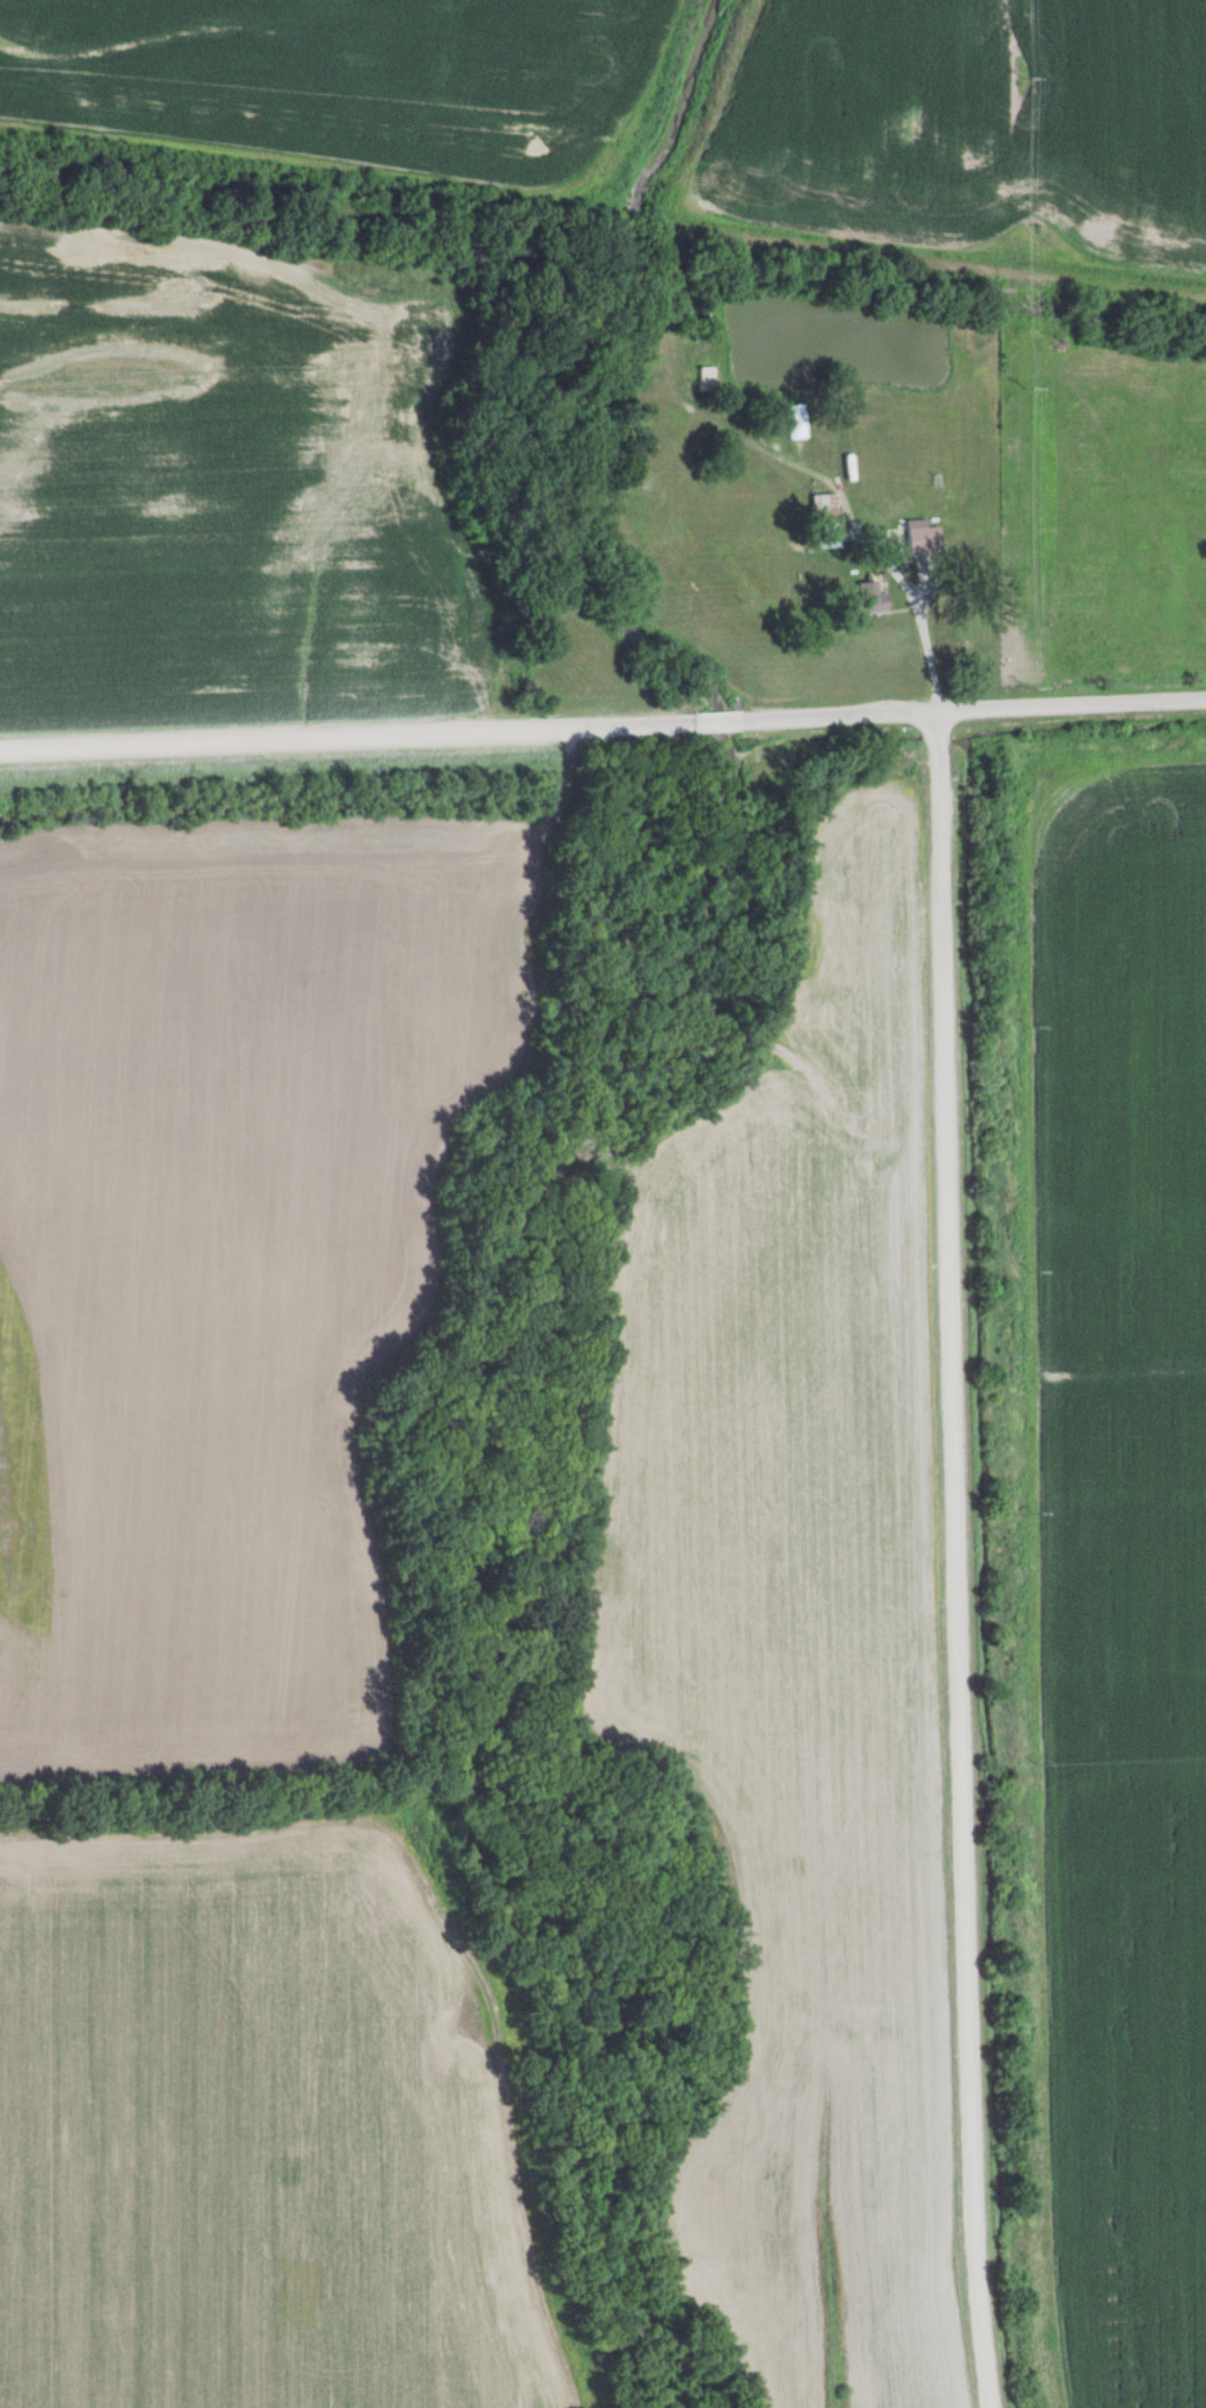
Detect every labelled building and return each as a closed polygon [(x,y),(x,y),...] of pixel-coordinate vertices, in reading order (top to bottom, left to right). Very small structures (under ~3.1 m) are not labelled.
[(788,439),(804,438),(802,421),(786,423),(788,439)] [(806,496),(809,549),(833,548),(830,495),(806,496)] [(938,529),(901,529),(901,553),(938,553),(938,529)] [(872,592),(872,582),(845,583),(846,614),(880,613),(879,592),(872,592)]
